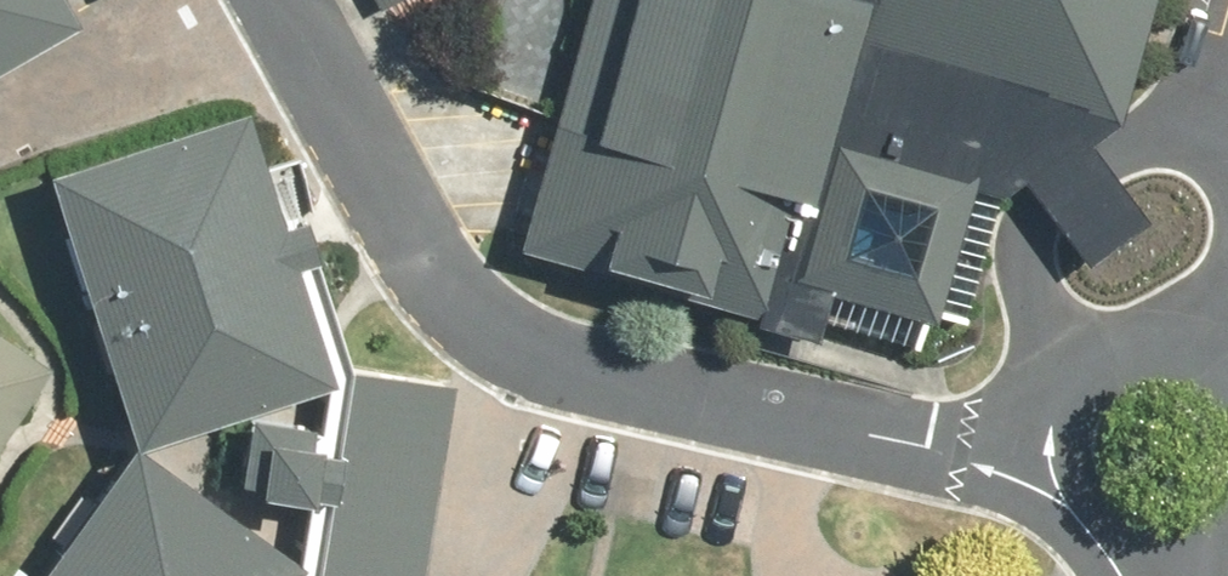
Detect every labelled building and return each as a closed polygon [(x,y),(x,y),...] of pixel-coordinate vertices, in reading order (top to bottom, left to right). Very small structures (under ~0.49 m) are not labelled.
[(62,36),(41,0),(0,0),(0,70),(62,36)] [(370,20),(407,0),(359,0),(370,20)] [(505,265),(953,367),(993,192),(1054,206),(1092,215),(1102,173),(1142,0),(566,0),(505,265)] [(22,190),(105,451),(318,384),(234,123),(22,190)] [(37,384),(0,358),(0,437),(37,384)] [(312,575),(426,575),(442,393),(329,384),(312,575)] [(19,575),(236,575),(97,472),(19,575)]
